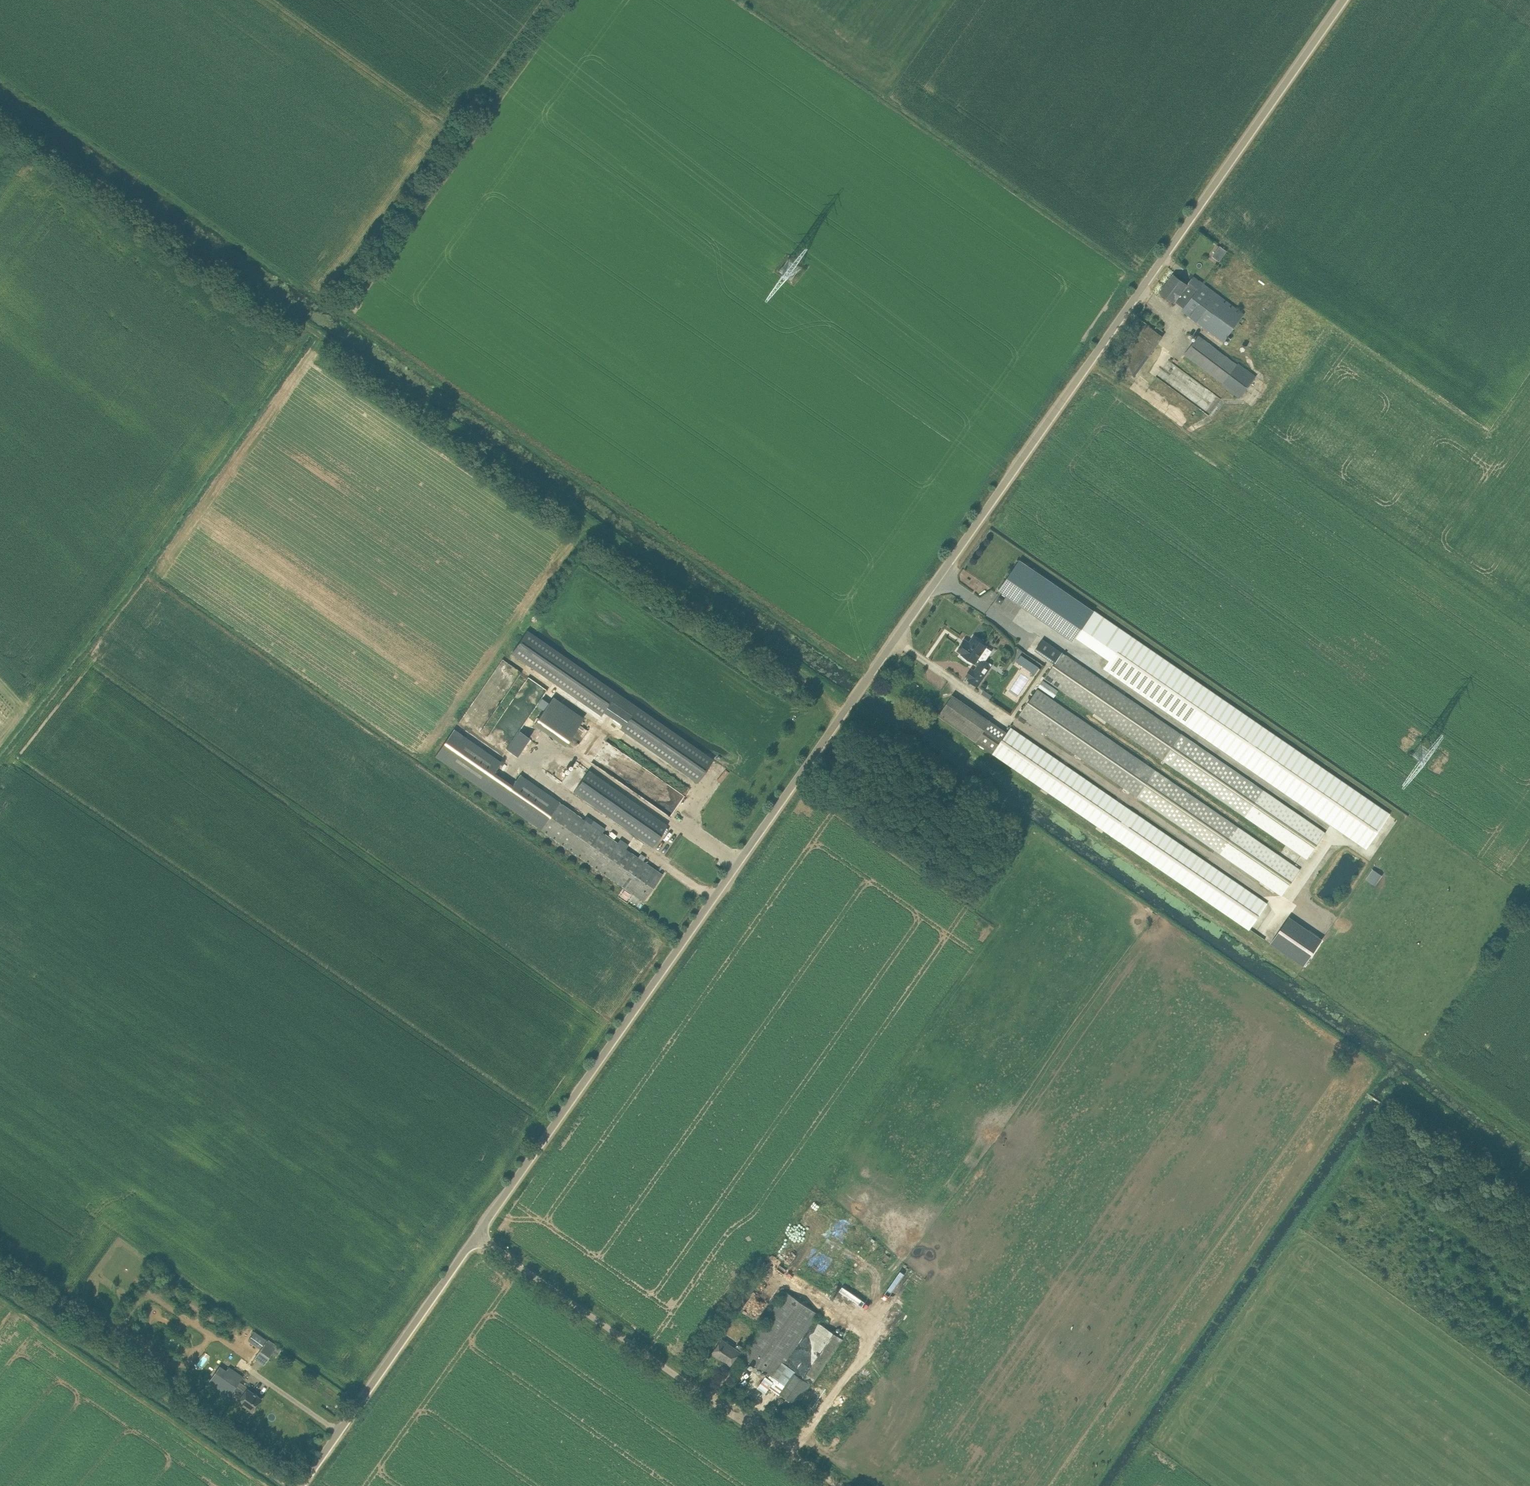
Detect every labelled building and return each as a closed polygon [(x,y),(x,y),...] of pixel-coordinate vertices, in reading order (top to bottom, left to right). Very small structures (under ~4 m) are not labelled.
[(1222,261),(1230,250),(1222,245),(1214,256),(1222,261)] [(1244,314),(1194,276),(1187,285),(1173,274),(1160,292),(1175,302),(1175,301),(1184,308),(1182,310),(1224,341),(1244,314)] [(1155,328),(1148,335),(1158,344),(1165,337),(1155,328)] [(1239,362),(1237,364),(1199,335),(1185,354),(1223,383),(1222,385),(1239,398),(1256,376),(1239,362)] [(1206,409),(1217,395),(1177,366),(1176,367),(1170,363),(1166,368),(1186,383),(1180,390),(1206,409)] [(1020,560),(999,589),(1074,641),(1094,611),(1020,560)] [(527,630),(511,653),(602,716),(618,692),(527,630)] [(1390,814),(1128,634),(1105,668),(1367,848),(1390,814)] [(973,665),(975,663),(978,665),(974,670),(972,668),(966,676),(969,678),(968,680),(978,687),(992,667),(981,660),(978,658),(987,645),(974,636),(970,642),(965,639),(958,650),(962,653),(960,656),(973,665)] [(1045,678),(1307,859),(1326,832),(1044,638),(1035,650),(1055,663),(1045,678)] [(1032,662),(1027,669),(1035,674),(1040,667),(1032,662)] [(1301,869),(1038,688),(1019,715),(1282,896),(1301,869)] [(939,715),(1195,892),(1250,929),(1268,903),(1213,865),(1011,726),(1001,741),(985,730),(991,721),(953,695),(939,715)] [(572,744),(589,717),(555,696),(539,723),(572,744)] [(623,725),(620,730),(697,783),(714,759),(637,705),(623,725)] [(520,727),(508,749),(523,756),(535,735),(520,727)] [(482,789),(502,762),(454,729),(435,756),(482,789)] [(574,792),(653,847),(668,825),(589,770),(574,792)] [(513,785),(502,802),(541,829),(583,858),(635,895),(644,901),(662,874),(654,868),(643,861),(645,857),(641,854),(639,858),(626,849),(629,845),(620,839),(617,843),(603,833),(606,829),(593,820),(590,824),(585,820),(560,803),(521,774),(513,785)] [(1374,868),(1368,878),(1377,883),(1383,873),(1374,868)] [(1341,927),(1351,910),(1346,907),(1336,924),(1341,927)] [(1308,967),(1327,939),(1293,916),(1274,944),(1308,967)] [(820,1188),(781,1253),(799,1264),(838,1199),(820,1188)] [(780,1265),(777,1270),(787,1276),(790,1272),(780,1265)] [(742,1355),(774,1378),(784,1363),(814,1319),(819,1313),(785,1290),(745,1348),(746,1349),(743,1354),(742,1355)] [(843,1339),(814,1319),(784,1363),(796,1371),(795,1373),(811,1384),(843,1339)] [(739,1352),(743,1354),(746,1349),(745,1348),(737,1343),(735,1347),(723,1339),(713,1353),(730,1365),(739,1352)] [(256,1358),(264,1364),(277,1346),(268,1340),(256,1358)] [(784,1363),(774,1378),(786,1386),(795,1373),(796,1371),(784,1363)] [(216,1386),(230,1396),(235,1389),(243,1394),(238,1401),(253,1412),(262,1399),(247,1388),(245,1391),(237,1386),(243,1376),(229,1367),(216,1386)] [(781,1393),(797,1405),(811,1384),(795,1373),(786,1386),(781,1393)]
